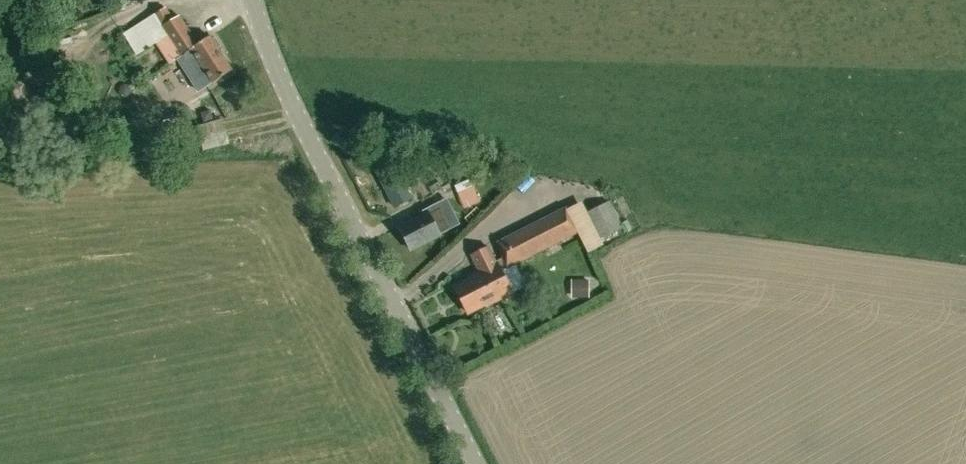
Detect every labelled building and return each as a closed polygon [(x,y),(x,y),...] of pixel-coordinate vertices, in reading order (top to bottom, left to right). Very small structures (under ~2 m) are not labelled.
[(210,37),(198,45),(180,16),(175,19),(167,8),(156,14),(135,27),(124,33),(138,55),(148,49),(169,36),(181,56),(193,49),(214,83),(232,72),(210,37)] [(18,55),(15,41),(0,43),(0,57),(18,55)] [(132,96),(133,91),(131,87),(126,85),(121,88),(120,93),(123,98),(128,99),(132,96)] [(203,124),(213,121),(209,110),(200,113),(203,124)] [(394,165),(377,173),(395,207),(411,199),(394,165)] [(468,179),(455,186),(458,193),(472,187),(468,179)] [(438,183),(429,187),(433,194),(441,190),(438,183)] [(610,201),(584,214),(598,241),(624,228),(610,201)] [(498,242),(503,258),(506,269),(507,269),(578,233),(579,233),(572,220),(566,207),(498,242)] [(450,229),(440,209),(429,214),(428,212),(401,226),(412,249),(440,236),(439,234),(450,229)] [(514,295),(501,271),(497,262),(490,248),(472,256),(479,271),(467,277),(469,280),(455,287),(468,314),(495,300),(497,304),(514,295)] [(571,282),(571,297),(588,297),(588,282),(571,282)]
